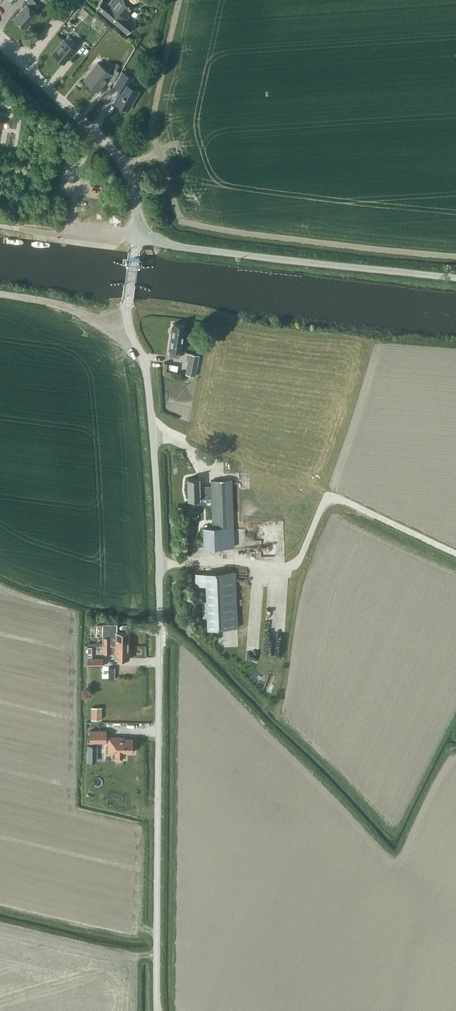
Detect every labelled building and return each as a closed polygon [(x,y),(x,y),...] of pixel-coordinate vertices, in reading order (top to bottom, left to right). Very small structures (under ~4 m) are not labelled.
[(13,18),(23,27),(36,13),(30,8),(36,2),(34,0),(30,0),(13,18)] [(130,0),(110,0),(108,3),(104,0),(101,0),(95,7),(127,33),(134,25),(133,24),(133,25),(126,19),(137,6),(130,0)] [(90,21),(94,17),(84,9),(80,14),(90,21)] [(100,27),(104,22),(96,15),(92,21),(100,27)] [(69,34),(53,54),(63,63),(75,48),(71,45),(75,39),(69,34)] [(94,70),(85,80),(98,91),(108,78),(113,82),(119,71),(116,69),(113,66),(109,71),(98,62),(93,69),(94,70)] [(119,89),(118,90),(118,94),(114,101),(128,109),(138,91),(128,85),(132,77),(122,72),(114,86),(119,89)] [(180,350),(184,324),(173,323),(169,349),(170,349),(169,356),(179,357),(180,350)] [(189,353),(185,374),(195,376),(199,355),(189,353)] [(187,479),(188,499),(211,498),(212,527),(203,527),(204,548),(234,547),(232,479),(210,480),(211,485),(199,486),(199,478),(187,479)] [(204,584),(206,628),(236,626),(233,570),(193,573),(194,585),(204,584)] [(102,637),(102,645),(128,645),(128,632),(114,632),(114,641),(110,641),(110,637),(102,637)] [(128,645),(102,645),(102,653),(114,654),(114,659),(128,659),(128,645)] [(87,666),(103,666),(103,658),(87,657),(87,666)] [(273,692),(279,676),(272,674),(266,689),(273,692)] [(101,719),(102,707),(91,707),(91,719),(101,719)] [(121,736),(108,736),(106,736),(106,730),(90,730),(90,742),(105,742),(105,740),(108,740),(108,753),(114,753),(114,756),(123,756),(123,751),(132,751),(133,738),(121,738),(121,736)] [(87,761),(96,761),(96,746),(87,745),(87,761)]
